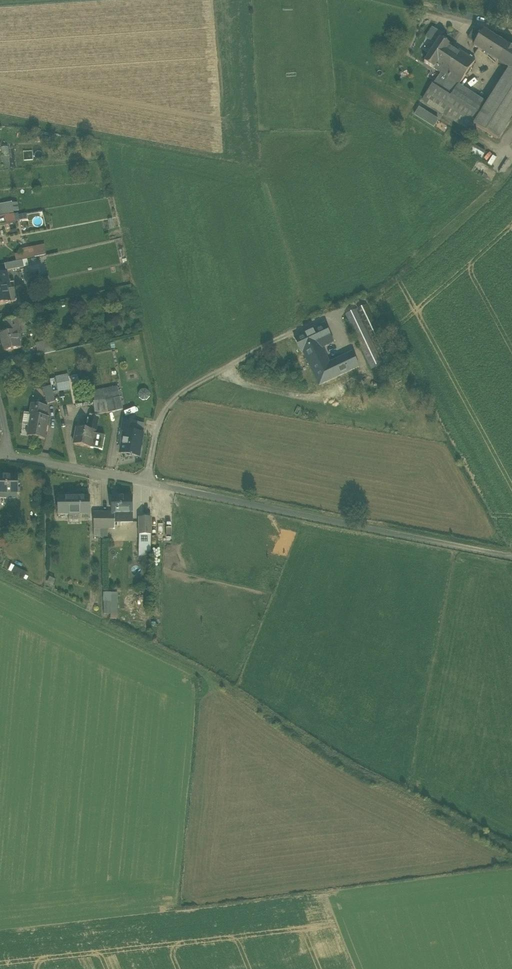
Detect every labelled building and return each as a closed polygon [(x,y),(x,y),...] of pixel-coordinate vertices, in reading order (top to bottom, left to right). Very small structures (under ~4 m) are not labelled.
[(476,44),(482,34),(473,28),(467,38),(476,44)] [(436,45),(440,39),(442,36),(432,30),(426,39),(436,45)] [(427,94),(475,125),(497,140),(511,116),(511,48),(484,31),(482,34),(476,44),(474,47),(510,69),(488,105),(459,86),(441,74),(427,94)] [(441,74),(459,86),(475,61),(440,39),(436,45),(424,63),(441,74)] [(471,131),(475,125),(427,94),(423,101),(471,131)] [(419,108),(415,115),(434,127),(438,120),(419,108)] [(486,152),(471,143),(467,150),(481,159),(486,152)] [(9,215),(9,214),(7,204),(0,205),(0,217),(9,215)] [(5,218),(6,224),(7,225),(16,224),(16,222),(15,214),(9,215),(0,217),(0,219),(5,218)] [(15,255),(16,262),(23,261),(28,260),(47,256),(44,244),(21,250),(21,253),(15,255)] [(5,265),(6,271),(24,267),(23,261),(16,262),(5,265)] [(11,302),(8,290),(11,289),(7,273),(0,274),(0,304),(11,302)] [(8,290),(11,302),(17,301),(15,288),(11,289),(8,290)] [(345,315),(371,369),(393,359),(368,304),(345,315)] [(1,335),(4,352),(21,349),(18,336),(21,336),(18,320),(17,319),(5,322),(8,333),(1,335)] [(301,352),(303,351),(307,360),(324,352),(322,348),(334,343),(325,324),(295,339),(301,352)] [(34,342),(37,356),(39,356),(44,354),(56,352),(52,338),(34,342)] [(314,373),(319,385),(359,366),(352,353),(329,364),(324,352),(307,360),(314,373)] [(68,374),(55,377),(57,384),(69,382),(68,374)] [(71,390),(69,382),(57,384),(58,392),(71,390)] [(43,388),(47,404),(55,402),(51,386),(43,388)] [(120,386),(104,389),(106,398),(122,394),(120,386)] [(106,400),(106,398),(104,389),(92,391),(94,402),(95,401),(106,400)] [(145,389),(141,390),(139,394),(140,398),(143,401),(148,400),(150,396),(149,392),(145,389)] [(106,398),(106,400),(109,413),(125,409),(122,394),(106,398)] [(103,413),(109,413),(106,400),(95,401),(94,402),(95,415),(96,415),(103,413)] [(46,417),(48,407),(32,404),(30,414),(32,414),(30,426),(28,437),(45,440),(49,418),(46,417)] [(22,425),(30,426),(32,414),(30,414),(25,413),(22,425)] [(90,417),(88,430),(94,431),(93,434),(96,434),(99,419),(90,417)] [(122,454),(139,457),(143,434),(135,433),(136,423),(125,421),(123,431),(126,432),(122,454)] [(135,433),(143,434),(145,425),(136,423),(135,433)] [(91,448),(93,434),(94,431),(88,430),(78,428),(74,445),(91,448)] [(105,435),(96,434),(93,434),(91,448),(102,450),(105,435)] [(18,494),(18,477),(0,477),(0,493),(18,494)] [(80,515),(90,515),(90,497),(59,497),(59,515),(69,515),(80,515)] [(132,514),(133,514),(132,498),(112,498),(112,514),(112,515),(115,515),(132,514)] [(115,515),(115,523),(132,523),(132,514),(115,515)] [(80,515),(69,515),(69,524),(80,524),(80,515)] [(151,534),(151,519),(139,519),(139,534),(151,534)] [(139,557),(151,557),(151,534),(139,534),(139,557)] [(27,572),(15,566),(11,572),(24,579),(27,572)] [(118,592),(103,593),(104,614),(111,614),(119,614),(118,592)]
